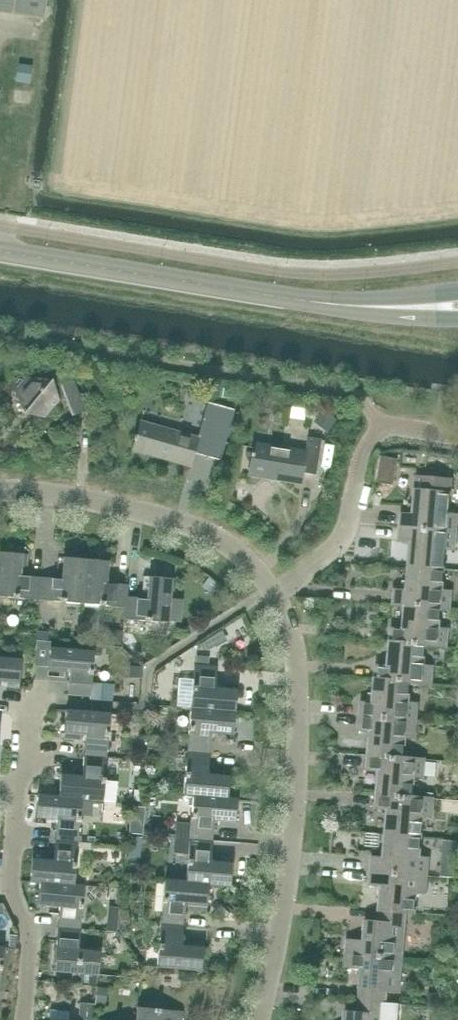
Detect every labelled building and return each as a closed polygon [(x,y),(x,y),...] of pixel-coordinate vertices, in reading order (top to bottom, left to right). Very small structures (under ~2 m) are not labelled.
[(43,18),(46,0),(0,0),(0,11),(43,18)] [(50,382),(26,378),(18,377),(12,383),(24,414),(44,417),(57,401),(56,397),(63,394),(71,416),(85,411),(73,380),(60,385),(50,384),(50,382)] [(140,421),(132,451),(189,467),(193,453),(220,461),(234,411),(207,403),(201,426),(197,437),(140,421)] [(315,475),(321,439),(307,437),(305,452),(253,443),(248,475),(300,483),(302,472),(315,475)] [(415,473),(416,465),(405,464),(404,472),(415,473)] [(449,514),(452,480),(417,477),(413,515),(401,514),(400,528),(456,533),(457,515),(449,514)] [(454,550),(456,533),(400,528),(399,541),(411,542),(409,567),(444,570),(445,550),(454,550)] [(21,554),(0,553),(0,597),(39,600),(41,578),(20,576),(21,554)] [(82,604),(86,560),(63,558),(62,579),(41,578),(39,600),(82,604)] [(106,583),(108,562),(86,560),(82,604),(125,607),(126,597),(127,585),(106,583)] [(442,590),(444,570),(409,567),(407,591),(395,590),(394,605),(406,606),(406,605),(440,608),(440,609),(449,610),(451,591),(442,590)] [(167,623),(171,579),(149,577),(147,599),(126,597),(125,607),(124,619),(167,623)] [(440,609),(440,608),(406,605),(406,606),(404,629),(392,628),(391,642),(425,645),(425,646),(446,647),(448,629),(439,628),(440,609)] [(425,646),(425,645),(391,642),(389,666),(377,666),(375,679),(410,682),(410,683),(431,685),(433,666),(424,666),(425,646)] [(67,694),(90,696),(90,688),(91,681),(94,652),(49,648),(47,671),(69,673),(67,694)] [(21,660),(0,658),(0,681),(19,682),(21,660)] [(215,688),(217,667),(194,665),(190,709),(235,712),(236,690),(215,688)] [(410,683),(410,682),(375,679),(373,703),(361,702),(360,716),(416,721),(417,704),(408,703),(410,683)] [(91,681),(90,688),(90,696),(89,700),(103,702),(111,702),(113,683),(91,681)] [(233,735),(235,712),(190,709),(187,752),(209,754),(211,733),(233,735)] [(106,758),(110,714),(66,710),(64,733),(85,735),(84,756),(106,758)] [(414,739),(416,721),(360,716),(359,730),(371,731),(369,755),(404,759),(404,758),(405,738),(414,739)] [(208,775),(209,754),(187,752),(183,796),(193,796),(227,799),(227,798),(229,776),(208,775)] [(404,758),(404,759),(369,755),(368,769),(380,770),(378,795),(412,798),(412,797),(414,777),(423,778),(425,760),(404,758)] [(102,802),(106,758),(84,756),(82,777),(60,775),(58,797),(81,799),(81,800),(102,802)] [(58,797),(37,795),(35,818),(56,819),(55,840),(77,842),(81,800),(81,799),(58,797)] [(412,797),(412,798),(378,795),(376,808),(389,809),(386,834),(421,837),(423,816),(432,817),(433,799),(412,797)] [(227,798),(227,799),(193,796),(190,825),(176,824),(175,838),(212,841),(214,820),(235,822),(237,799),(227,798)] [(419,857),(421,837),(386,834),(384,858),(373,857),(371,871),(427,876),(428,858),(419,857)] [(210,862),(212,841),(175,838),(174,852),(188,853),(186,882),(208,884),(208,885),(230,886),(232,864),(210,862)] [(74,885),(77,842),(55,840),(53,861),(31,859),(30,882),(39,883),(40,882),(74,885)] [(425,893),(427,876),(371,871),(370,885),(382,886),(380,910),(406,912),(406,913),(415,914),(416,892),(425,893)] [(186,882),(164,880),(160,924),(183,925),(185,904),(207,906),(208,885),(208,884),(186,882)] [(74,885),(40,882),(39,883),(38,905),(59,907),(57,927),(80,930),(84,886),(74,885)] [(13,918),(12,899),(0,900),(0,919),(13,918)] [(406,913),(406,912),(380,910),(379,922),(366,921),(364,942),(347,940),(346,953),(402,958),(406,913)] [(181,946),(183,925),(160,924),(157,967),(201,971),(203,948),(181,946)] [(78,951),(80,930),(57,927),(54,971),(98,975),(100,952),(78,951)] [(399,991),(402,958),(346,953),(345,967),(362,968),(359,1001),(385,1003),(386,990),(399,991)] [(93,986),(93,985),(94,976),(82,975),(81,984),(93,986)] [(385,1003),(359,1001),(358,1013),(346,1012),(345,1019),(383,1019),(385,1003)] [(78,1019),(80,1019),(93,1019),(94,1004),(79,1003),(78,1019)] [(170,1010),(137,1008),(136,1019),(181,1019),(181,1011),(170,1010)]
